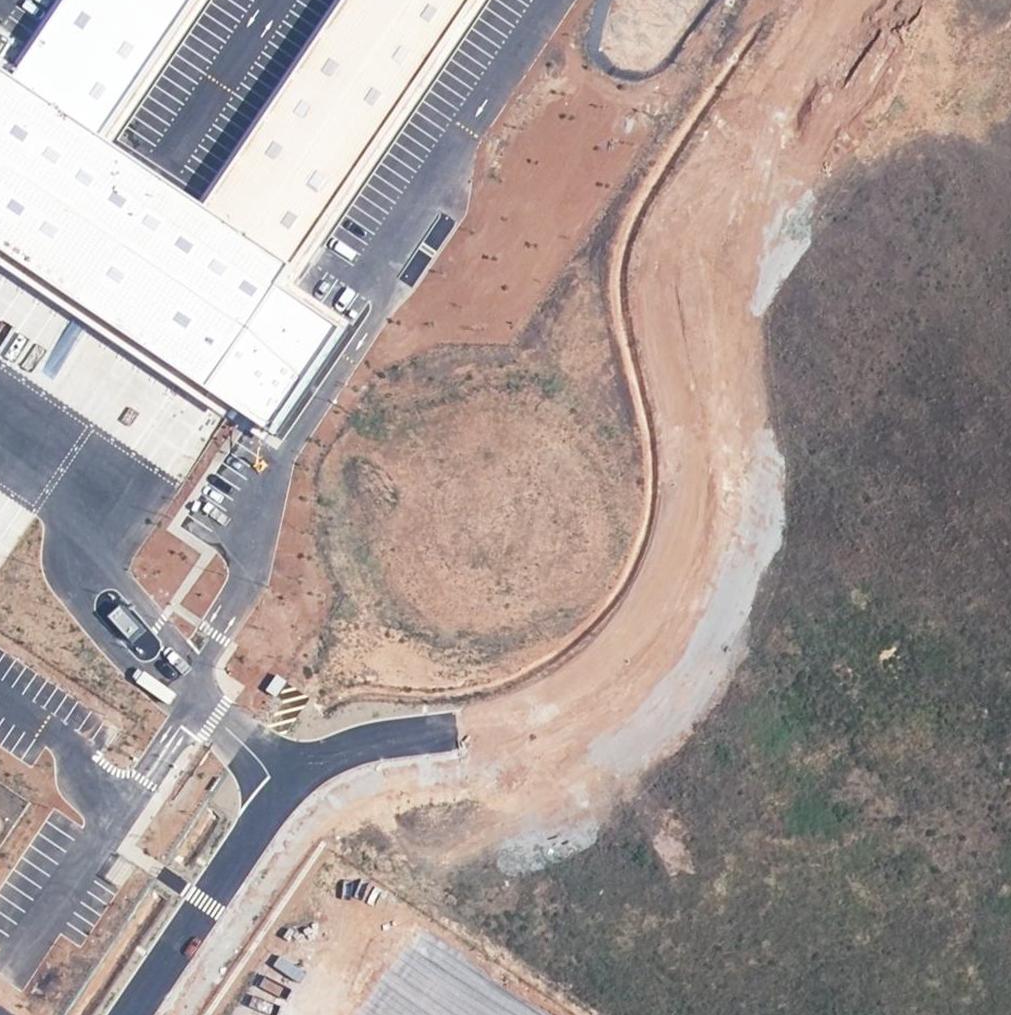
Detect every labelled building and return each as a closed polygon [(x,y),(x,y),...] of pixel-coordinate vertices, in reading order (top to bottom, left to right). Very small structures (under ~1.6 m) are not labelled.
[(0,68),(0,248),(232,406),(268,430),(339,326),(275,283),(468,0),(343,0),(203,206),(96,134),(187,0),(62,0),(10,75),(0,68)] [(0,248),(0,265),(224,417),(232,406),(0,248)]
